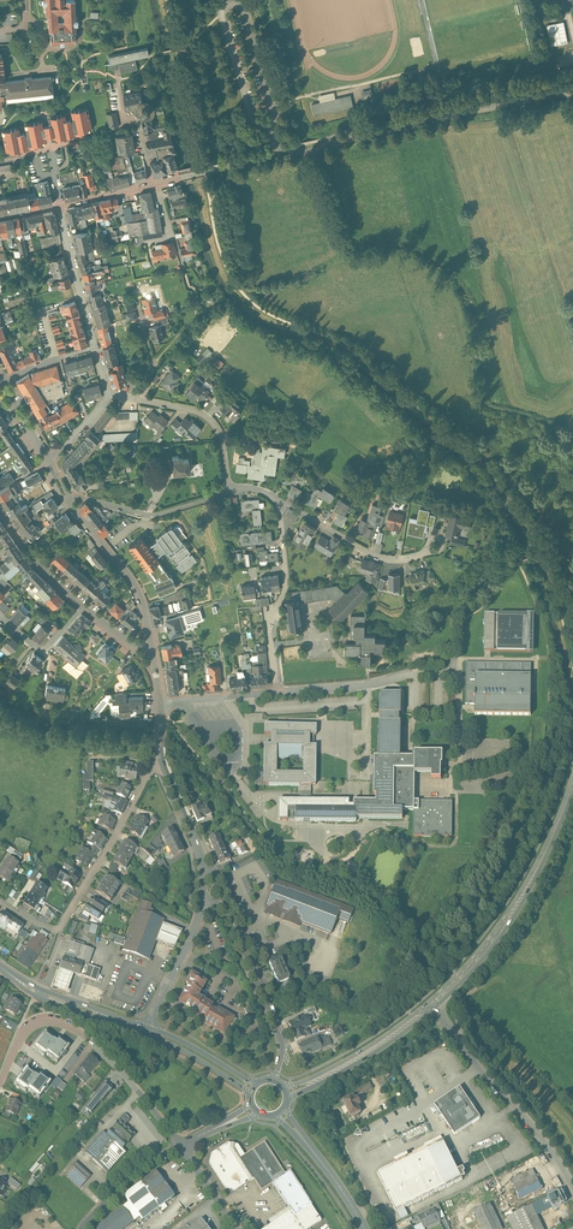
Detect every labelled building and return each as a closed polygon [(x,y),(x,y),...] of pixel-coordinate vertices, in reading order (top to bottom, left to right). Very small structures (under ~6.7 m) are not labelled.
[(64,2),(64,0),(47,0),(47,5),(45,5),(46,15),(48,15),(49,30),(49,31),(51,31),(52,34),(51,34),(50,34),(51,43),(60,42),(60,41),(61,41),(61,39),(65,39),(65,42),(75,41),(75,42),(75,33),(74,33),(72,33),(72,31),(76,31),(76,27),(77,27),(77,19),(75,19),(74,0),(66,0),(66,2),(64,2)] [(147,48),(109,56),(110,62),(108,63),(109,64),(109,66),(110,67),(111,67),(112,68),(113,69),(114,69),(116,69),(117,69),(117,68),(119,68),(120,72),(137,69),(135,60),(135,58),(148,55),(147,48)] [(25,79),(5,82),(3,82),(0,83),(1,89),(6,88),(6,94),(7,101),(53,96),(51,77),(32,79),(32,77),(25,78),(25,79)] [(140,91),(123,94),(126,109),(138,107),(138,108),(138,110),(139,112),(140,113),(141,113),(141,114),(142,114),(143,114),(143,115),(144,115),(145,115),(146,115),(146,114),(147,114),(148,114),(149,113),(150,113),(150,112),(150,111),(151,111),(151,110),(151,109),(151,108),(151,107),(151,106),(151,105),(150,105),(150,104),(149,103),(148,103),(148,102),(147,102),(146,102),(145,102),(145,101),(144,102),(143,102),(142,102),(140,91)] [(347,97),(340,98),(342,110),(350,108),(347,97)] [(340,98),(310,105),(313,117),(342,110),(340,98)] [(85,108),(71,111),(73,119),(73,120),(71,121),(70,119),(66,120),(64,114),(50,117),(51,121),(49,121),(50,125),(45,126),(45,127),(43,128),(45,136),(52,135),(52,137),(56,136),(56,138),(64,136),(65,138),(69,137),(69,135),(80,133),(80,131),(88,130),(88,128),(91,127),(89,117),(88,117),(88,116),(89,116),(88,111),(86,112),(85,108)] [(116,112),(107,114),(109,128),(119,126),(116,112)] [(146,114),(146,115),(145,115),(144,115),(143,115),(143,114),(142,114),(141,114),(141,113),(140,113),(144,131),(146,131),(153,129),(150,113),(149,113),(148,114),(147,114),(146,114)] [(24,132),(20,133),(18,127),(4,130),(5,134),(3,134),(4,139),(5,138),(6,140),(4,140),(6,150),(10,149),(10,151),(18,149),(19,151),(23,150),(23,148),(34,146),(34,144),(42,143),(42,141),(45,140),(45,136),(43,128),(42,121),(27,124),(28,127),(26,128),(27,132),(27,133),(25,134),(24,132)] [(153,129),(146,131),(147,140),(157,138),(156,131),(161,130),(161,132),(163,131),(164,139),(171,137),(169,130),(168,126),(156,128),(156,129),(153,129)] [(131,134),(117,136),(119,153),(133,151),(131,134)] [(164,139),(156,141),(146,143),(148,151),(155,149),(158,160),(150,162),(154,176),(178,169),(173,154),(176,153),(171,137),(164,139)] [(111,170),(108,171),(109,177),(107,178),(110,190),(115,189),(115,188),(126,185),(126,186),(126,185),(129,184),(130,184),(136,182),(133,173),(132,169),(128,156),(122,156),(125,167),(111,170)] [(122,156),(109,158),(110,166),(111,170),(125,167),(122,156)] [(0,165),(0,172),(12,170),(10,163),(0,165)] [(24,167),(17,169),(19,177),(25,176),(24,167)] [(146,169),(133,173),(136,182),(147,179),(146,169)] [(83,175),(82,171),(78,172),(81,183),(82,184),(79,184),(82,197),(88,196),(86,187),(85,183),(83,175)] [(85,174),(83,175),(85,183),(86,187),(88,186),(89,188),(90,188),(90,191),(97,189),(96,184),(94,184),(91,173),(85,174)] [(39,196),(50,194),(48,181),(35,183),(36,186),(37,186),(39,196)] [(79,184),(63,188),(65,201),(82,197),(79,184)] [(174,186),(167,188),(171,206),(173,205),(173,207),(186,204),(185,199),(174,201),(173,197),(179,195),(179,196),(181,196),(180,195),(182,195),(180,185),(174,186)] [(150,191),(140,193),(140,194),(142,203),(141,203),(142,208),(145,207),(146,210),(154,209),(151,192),(151,191),(150,191)] [(33,198),(32,192),(29,192),(29,194),(29,196),(31,208),(39,206),(38,197),(33,198)] [(28,194),(6,198),(9,212),(10,212),(10,211),(30,207),(30,208),(31,208),(29,196),(29,194),(28,194)] [(52,203),(50,194),(39,196),(38,197),(39,206),(52,203)] [(1,197),(1,198),(0,198),(0,214),(9,212),(6,198),(6,196),(1,197)] [(112,199),(98,201),(101,212),(102,216),(103,216),(107,215),(107,214),(106,214),(106,212),(114,210),(113,207),(112,199)] [(101,212),(98,201),(91,203),(95,215),(95,218),(102,216),(101,212)] [(91,203),(81,206),(84,215),(84,217),(95,215),(91,203)] [(133,221),(132,215),(130,205),(123,207),(125,214),(126,222),(133,221)] [(84,215),(81,206),(74,207),(77,218),(81,217),(82,221),(85,220),(84,217),(84,215)] [(74,207),(67,208),(67,211),(66,212),(67,216),(68,216),(70,223),(77,222),(77,218),(74,207)] [(154,209),(146,210),(146,213),(150,231),(161,229),(162,229),(158,208),(154,209)] [(52,212),(44,213),(47,230),(50,230),(51,234),(59,232),(54,213),(52,212)] [(44,213),(33,215),(35,224),(39,223),(41,231),(44,231),(47,230),(44,213)] [(129,235),(142,233),(150,231),(146,213),(132,215),(133,221),(126,222),(127,223),(128,229),(129,235)] [(35,224),(33,215),(26,217),(28,228),(29,230),(36,228),(35,224)] [(26,217),(19,218),(21,228),(22,234),(29,232),(29,230),(28,228),(26,217)] [(19,218),(13,219),(16,234),(22,233),(19,218)] [(13,219),(5,221),(7,230),(8,236),(8,238),(9,244),(10,246),(13,245),(11,238),(14,238),(14,235),(16,234),(13,219)] [(185,220),(181,221),(181,222),(183,232),(184,236),(192,235),(191,231),(192,231),(190,219),(185,220)] [(0,221),(0,231),(1,237),(2,237),(8,236),(7,230),(5,221),(0,221)] [(119,228),(113,229),(112,226),(106,227),(107,233),(111,232),(112,238),(114,238),(115,240),(121,239),(120,236),(122,236),(121,230),(128,229),(127,223),(118,225),(119,228)] [(89,232),(72,234),(76,252),(89,249),(93,248),(89,232)] [(59,235),(40,238),(42,247),(46,246),(59,243),(61,242),(59,235)] [(19,251),(14,250),(15,252),(13,252),(13,254),(13,255),(14,255),(14,256),(15,256),(20,255),(27,254),(24,239),(17,240),(19,251)] [(193,239),(185,240),(185,241),(186,248),(181,249),(181,248),(180,248),(182,256),(182,255),(188,254),(196,253),(193,239)] [(173,241),(161,243),(162,248),(152,250),(154,262),(157,261),(157,257),(176,253),(173,241)] [(59,243),(46,246),(50,259),(56,258),(54,250),(60,248),(59,243)] [(60,248),(54,250),(56,258),(62,256),(60,248)] [(92,249),(89,250),(89,249),(76,252),(78,261),(94,257),(92,249)] [(5,258),(4,258),(5,261),(8,271),(19,268),(15,256),(14,256),(5,258)] [(56,258),(50,259),(55,276),(57,275),(68,273),(63,256),(62,256),(56,258)] [(92,260),(85,261),(86,265),(80,266),(82,273),(95,270),(101,269),(103,269),(104,268),(104,266),(101,266),(101,267),(100,267),(99,263),(96,264),(94,259),(92,260)] [(95,270),(82,273),(84,280),(89,279),(95,276),(96,275),(97,277),(98,278),(101,277),(101,276),(100,273),(102,273),(101,269),(95,270)] [(59,279),(58,280),(52,282),(52,283),(53,285),(57,284),(58,289),(59,288),(71,285),(69,276),(59,279)] [(104,278),(97,281),(97,280),(85,284),(86,288),(100,284),(102,283),(105,282),(104,278)] [(71,285),(59,288),(58,289),(55,290),(56,294),(60,292),(61,294),(59,294),(60,298),(62,298),(74,294),(71,285)] [(99,288),(87,291),(91,306),(103,303),(100,294),(104,293),(104,290),(100,292),(99,288)] [(38,295),(31,297),(33,303),(40,301),(38,295)] [(153,297),(142,299),(143,304),(143,305),(143,306),(143,307),(144,307),(146,314),(152,312),(157,311),(155,305),(156,304),(156,303),(156,302),(155,301),(154,301),(153,297)] [(75,302),(60,306),(63,313),(65,312),(78,309),(78,308),(77,309),(75,302)] [(103,303),(91,306),(97,327),(110,324),(104,303),(103,303)] [(65,312),(67,319),(79,316),(80,316),(78,309),(65,312)] [(163,309),(157,311),(152,312),(154,320),(156,319),(165,317),(163,309)] [(0,313),(0,316),(1,319),(11,315),(9,310),(0,313)] [(137,318),(135,311),(126,314),(127,321),(137,318)] [(79,316),(67,319),(69,326),(81,322),(79,316)] [(165,317),(156,319),(158,325),(161,324),(161,325),(168,323),(167,316),(165,317)] [(35,322),(29,324),(31,332),(37,330),(35,322)] [(81,322),(69,326),(71,332),(83,329),(81,322)] [(112,324),(107,325),(108,330),(99,332),(102,347),(109,345),(112,345),(109,335),(114,333),(112,324)] [(158,325),(149,327),(153,341),(165,338),(161,325),(161,324),(158,325)] [(73,339),(85,336),(83,329),(71,332),(71,333),(73,340),(73,339)] [(85,336),(73,339),(75,347),(87,344),(85,336)] [(3,359),(12,356),(10,352),(16,349),(13,343),(4,346),(0,348),(0,353),(3,359)] [(112,345),(109,345),(110,349),(103,350),(107,364),(118,362),(113,344),(112,345)] [(30,355),(25,357),(25,358),(23,359),(25,366),(26,366),(33,363),(42,361),(39,353),(39,354),(38,354),(36,349),(29,352),(30,355)] [(3,359),(10,372),(19,369),(25,366),(23,359),(15,362),(12,356),(3,359)] [(91,356),(82,358),(85,369),(94,366),(91,356)] [(82,358),(76,360),(79,370),(85,369),(82,358)] [(76,360),(71,362),(73,372),(79,370),(76,360)] [(71,362),(64,364),(67,374),(73,372),(71,362)] [(121,363),(113,364),(114,369),(108,371),(112,386),(126,382),(121,363)] [(47,368),(38,371),(37,371),(38,371),(35,372),(34,372),(31,373),(29,374),(47,403),(53,400),(51,394),(50,394),(47,386),(61,382),(56,365),(47,368)] [(168,373),(165,377),(160,383),(171,391),(179,382),(173,377),(176,373),(172,370),(169,374),(168,373)] [(29,374),(28,374),(16,381),(23,393),(29,402),(34,411),(38,417),(51,410),(47,403),(29,374)] [(156,374),(151,380),(155,382),(160,376),(156,374)] [(61,382),(47,386),(50,394),(51,394),(53,400),(64,394),(61,382)] [(199,386),(194,382),(186,393),(194,399),(197,395),(203,400),(211,390),(203,384),(200,387),(198,386),(199,386)] [(99,384),(90,386),(93,396),(102,394),(99,384)] [(212,393),(215,395),(216,393),(219,396),(224,389),(219,385),(212,393)] [(90,386),(84,388),(87,398),(93,396),(90,386)] [(219,396),(216,393),(215,395),(211,400),(214,403),(219,396)] [(219,396),(214,403),(217,405),(223,398),(219,396)] [(230,397),(225,404),(221,410),(228,415),(227,414),(232,408),(235,411),(234,412),(235,412),(236,412),(238,413),(237,414),(238,414),(242,407),(233,400),(233,401),(229,398),(230,398),(230,397)] [(72,400),(63,405),(70,417),(79,412),(72,400)] [(63,405),(55,410),(56,412),(62,422),(70,417),(63,405)] [(115,412),(109,407),(105,413),(110,418),(115,412)] [(51,410),(38,417),(40,420),(49,415),(48,413),(52,412),(51,410)] [(158,416),(152,410),(144,419),(152,426),(154,425),(160,430),(162,427),(168,421),(160,414),(158,416)] [(108,421),(105,424),(110,428),(116,420),(116,418),(129,418),(130,411),(115,412),(108,421)] [(56,412),(49,415),(40,420),(46,430),(62,422),(56,412)] [(180,422),(176,426),(177,427),(183,432),(185,430),(186,430),(187,429),(195,436),(202,428),(191,418),(189,421),(184,417),(180,422)] [(180,422),(175,418),(169,425),(174,429),(177,427),(176,426),(180,422)] [(100,431),(94,426),(91,430),(97,434),(100,431)] [(162,427),(160,430),(157,433),(160,436),(165,430),(162,427)] [(91,430),(91,429),(85,435),(86,436),(84,438),(92,445),(97,449),(100,445),(99,444),(103,440),(91,430)] [(103,434),(102,433),(103,432),(100,430),(100,431),(97,434),(104,441),(137,439),(137,431),(103,434)] [(14,440),(8,431),(1,434),(8,444),(14,440)] [(92,445),(84,438),(81,442),(79,444),(76,447),(84,454),(86,451),(87,453),(90,450),(89,449),(92,445)] [(10,446),(0,453),(0,454),(5,461),(8,466),(15,461),(25,455),(14,440),(8,444),(10,446)] [(258,464),(252,464),(251,465),(249,465),(250,460),(244,459),(243,459),(243,464),(237,463),(235,471),(245,472),(246,471),(248,471),(247,477),(256,478),(256,477),(263,478),(263,479),(264,473),(275,474),(277,456),(284,456),(285,448),(263,445),(262,451),(260,466),(257,466),(258,464)] [(66,458),(74,464),(77,461),(78,462),(83,457),(81,456),(84,454),(76,447),(74,450),(74,449),(70,454),(66,458)] [(254,447),(252,464),(258,464),(257,466),(260,466),(262,451),(259,451),(259,448),(254,447)] [(25,455),(15,461),(19,467),(23,465),(29,461),(25,455)] [(182,457),(179,457),(178,455),(172,456),(172,459),(172,460),(173,464),(170,464),(171,470),(173,470),(173,472),(173,473),(174,473),(174,472),(179,472),(180,474),(184,473),(183,472),(189,471),(190,471),(190,470),(189,470),(188,458),(182,458),(182,457)] [(74,464),(66,458),(61,464),(65,471),(72,467),(74,464)] [(0,464),(0,467),(1,470),(7,466),(7,467),(8,466),(5,461),(0,464)] [(19,467),(15,461),(8,466),(7,467),(15,478),(24,473),(19,467)] [(34,467),(29,461),(23,465),(27,471),(34,467)] [(27,471),(23,465),(19,467),(24,473),(27,471)] [(0,470),(0,487),(5,483),(15,478),(7,467),(7,466),(1,470),(0,470)] [(72,467),(65,471),(69,477),(71,480),(81,474),(81,473),(79,470),(77,471),(76,468),(73,470),(72,467)] [(306,478),(292,469),(285,481),(287,482),(287,481),(291,483),(285,493),(295,499),(301,489),(294,485),(297,480),(302,483),(306,478)] [(38,472),(25,479),(28,484),(42,477),(41,477),(42,477),(38,472)] [(81,474),(71,480),(76,488),(80,486),(81,488),(88,484),(87,482),(89,481),(85,475),(83,476),(81,473),(81,474)] [(28,484),(21,489),(18,490),(20,493),(23,498),(34,492),(47,485),(42,477),(28,484)] [(25,479),(22,480),(22,479),(20,480),(24,487),(28,484),(25,479)] [(17,482),(9,486),(14,493),(18,490),(21,489),(17,482)] [(0,490),(0,499),(1,500),(14,493),(9,486),(0,490)] [(315,488),(312,494),(310,493),(306,501),(315,506),(319,499),(320,498),(322,496),(330,501),(334,495),(323,489),(321,492),(315,488)] [(14,493),(1,500),(6,508),(18,501),(19,501),(16,496),(20,493),(18,490),(14,493)] [(45,495),(31,504),(35,509),(35,510),(36,510),(44,504),(43,502),(51,496),(54,495),(51,491),(45,495)] [(51,496),(43,502),(44,504),(45,505),(45,506),(49,511),(50,512),(51,511),(58,506),(54,500),(51,496)] [(259,499),(241,500),(242,510),(252,509),(253,524),(254,524),(254,528),(261,527),(260,523),(261,523),(260,508),(259,499)] [(18,501),(6,508),(11,516),(25,508),(27,506),(26,504),(21,507),(18,501)] [(87,503),(85,502),(79,508),(85,514),(84,514),(85,515),(92,509),(90,507),(87,503)] [(348,509),(338,503),(334,509),(339,512),(334,521),(341,525),(343,521),(344,522),(347,516),(345,515),(348,509)] [(372,504),(367,521),(363,519),(362,523),(360,522),(358,530),(365,532),(364,536),(372,538),(375,529),(374,528),(376,522),(375,522),(377,514),(379,514),(381,507),(372,504)] [(45,506),(37,511),(37,513),(40,517),(44,514),(49,511),(45,506)] [(92,509),(85,515),(88,519),(95,513),(96,515),(101,511),(98,507),(96,508),(93,511),(92,509)] [(25,508),(11,516),(18,528),(19,527),(25,522),(29,520),(31,518),(37,513),(37,511),(36,510),(35,510),(35,509),(28,514),(25,508)] [(299,514),(289,508),(285,514),(295,520),(299,514)] [(420,508),(418,519),(410,517),(409,528),(417,530),(416,534),(423,536),(426,524),(429,513),(429,510),(420,508)] [(49,511),(44,514),(45,516),(47,520),(53,516),(54,515),(51,511),(50,512),(49,511)] [(101,511),(96,515),(99,518),(100,519),(105,515),(101,511)] [(403,514),(390,511),(388,519),(389,522),(388,526),(392,527),(393,529),(394,528),(399,529),(400,524),(401,523),(403,516),(402,515),(403,514)] [(31,518),(29,520),(32,523),(34,525),(40,519),(41,518),(40,517),(37,513),(31,518)] [(65,513),(62,515),(57,520),(55,521),(55,522),(62,531),(68,526),(73,533),(79,527),(75,522),(73,524),(72,523),(73,522),(65,513)] [(95,513),(88,519),(92,524),(99,518),(96,515),(95,513)] [(436,515),(429,513),(426,524),(434,525),(436,515)] [(379,514),(377,514),(375,522),(376,522),(382,524),(384,516),(379,514)] [(47,520),(50,523),(51,525),(55,522),(55,521),(57,520),(54,515),(53,516),(47,520)] [(100,519),(99,518),(92,524),(96,529),(103,523),(108,519),(107,518),(105,515),(100,519)] [(471,519),(450,515),(446,535),(454,537),(457,538),(457,537),(460,526),(469,528),(471,519)] [(41,518),(40,519),(45,525),(46,526),(50,523),(47,520),(45,516),(41,518)] [(315,527),(303,520),(298,529),(297,529),(296,531),(297,532),(292,539),(304,546),(315,527)] [(29,525),(28,525),(25,522),(19,527),(18,528),(30,540),(36,534),(36,535),(40,531),(38,529),(39,528),(38,527),(37,528),(34,525),(32,523),(29,525)] [(106,527),(103,523),(96,529),(97,530),(97,529),(102,536),(102,537),(109,531),(106,527)] [(180,525),(177,525),(173,528),(179,536),(183,533),(183,529),(180,525)] [(167,528),(160,534),(156,537),(157,539),(148,545),(156,556),(165,550),(167,552),(171,549),(172,550),(179,545),(178,544),(182,541),(179,536),(173,528),(171,526),(167,529),(167,528)] [(0,531),(0,544),(2,543),(4,547),(13,540),(5,528),(0,531)] [(271,530),(257,531),(257,532),(249,533),(249,532),(248,532),(248,533),(243,533),(243,534),(244,542),(244,543),(247,543),(254,542),(254,543),(272,541),(271,530)] [(320,534),(313,546),(330,556),(337,544),(330,540),(320,534)] [(340,539),(333,535),(330,540),(337,544),(340,539)] [(148,545),(141,536),(129,545),(129,546),(129,545),(136,555),(139,559),(146,568),(146,569),(147,568),(158,560),(159,560),(158,559),(156,556),(148,545)] [(94,544),(89,538),(85,542),(84,543),(87,546),(86,547),(89,550),(94,544)] [(4,547),(8,553),(5,555),(8,559),(5,561),(10,567),(16,562),(23,555),(13,540),(4,547)] [(182,541),(178,544),(179,545),(172,550),(171,549),(167,552),(175,563),(177,562),(178,563),(176,565),(181,572),(197,561),(192,554),(190,555),(188,553),(190,552),(182,541)] [(94,547),(89,553),(92,557),(97,550),(94,547)] [(277,551),(267,553),(266,549),(263,549),(258,550),(259,560),(267,559),(267,560),(278,559),(277,551)] [(97,550),(92,557),(101,568),(106,561),(97,550)] [(62,554),(59,551),(52,559),(62,568),(69,560),(66,557),(67,555),(64,552),(63,552),(62,554)] [(251,551),(244,552),(246,564),(253,563),(251,551)] [(23,555),(16,562),(20,568),(24,572),(31,565),(23,555)] [(356,559),(350,555),(346,561),(352,565),(356,559)] [(77,568),(69,560),(62,568),(63,569),(67,572),(69,574),(73,577),(72,577),(73,578),(85,565),(82,562),(77,568)] [(158,560),(147,568),(155,577),(155,578),(156,580),(153,581),(155,586),(173,579),(171,574),(169,575),(164,568),(158,560)] [(380,565),(363,560),(359,570),(365,571),(366,570),(371,572),(370,574),(371,574),(370,578),(376,580),(378,574),(377,574),(380,565)] [(0,566),(0,568),(4,573),(10,567),(5,561),(0,566)] [(10,567),(4,573),(9,578),(20,568),(16,562),(10,567)] [(31,565),(24,572),(27,576),(34,569),(31,565)] [(85,565),(73,578),(77,581),(79,583),(83,587),(90,579),(82,572),(87,567),(85,565)] [(45,581),(34,569),(27,576),(23,580),(25,583),(26,584),(31,579),(33,581),(30,584),(32,586),(28,590),(32,594),(46,581),(45,581)] [(430,569),(425,573),(427,582),(435,576),(430,569)] [(419,570),(415,571),(415,572),(410,574),(410,575),(410,577),(412,584),(418,583),(418,584),(427,582),(425,573),(424,571),(423,570),(420,571),(419,570)] [(400,573),(389,573),(389,579),(389,589),(394,589),(400,589),(400,573)] [(278,575),(269,576),(271,589),(280,588),(278,575)] [(90,579),(83,587),(84,587),(87,590),(90,592),(93,595),(94,596),(93,596),(94,596),(100,588),(101,589),(106,583),(104,580),(102,582),(94,576),(90,579)] [(269,576),(261,577),(263,590),(271,589),(269,576)] [(386,579),(381,577),(378,588),(383,589),(386,579)] [(155,586),(157,590),(156,590),(157,590),(175,583),(175,582),(173,579),(173,578),(173,579),(155,586)] [(389,579),(386,579),(383,589),(394,592),(394,589),(389,589),(389,579)] [(46,581),(32,594),(37,598),(39,598),(40,597),(43,601),(45,599),(55,590),(54,590),(51,587),(49,584),(46,581)] [(337,601),(330,608),(341,619),(348,613),(349,611),(352,607),(368,590),(359,581),(348,592),(347,591),(345,592),(339,599),(337,601)] [(175,583),(157,590),(159,594),(176,587),(175,583)] [(254,584),(241,586),(242,592),(243,592),(243,596),(244,599),(255,598),(255,594),(254,584)] [(339,599),(345,592),(337,585),(289,592),(290,599),(297,599),(334,594),(339,599)] [(100,588),(94,596),(97,599),(99,601),(102,604),(103,604),(113,592),(109,589),(105,593),(101,589),(100,588)] [(55,590),(45,599),(53,607),(58,602),(61,605),(65,601),(62,598),(55,590)] [(337,601),(339,599),(334,594),(297,599),(297,602),(333,597),(337,601)] [(190,598),(181,600),(184,609),(193,606),(190,598)] [(131,599),(126,605),(129,607),(133,602),(134,601),(131,599)] [(297,602),(297,599),(290,599),(285,600),(288,623),(287,623),(288,627),(289,627),(289,628),(295,627),(295,628),(301,627),(297,602)] [(116,601),(109,609),(118,617),(124,609),(116,601)] [(129,607),(127,609),(129,610),(130,611),(131,610),(136,606),(133,602),(129,607)] [(7,604),(1,610),(5,613),(10,607),(7,604)] [(158,606),(149,608),(152,626),(158,625),(156,617),(160,616),(160,612),(161,612),(161,610),(159,610),(158,606)] [(19,607),(11,616),(19,623),(27,614),(19,607)] [(365,615),(351,615),(352,611),(352,607),(349,611),(348,613),(347,642),(346,642),(346,653),(360,653),(360,663),(371,664),(371,663),(375,663),(375,651),(386,651),(386,640),(376,640),(376,634),(365,634),(365,615)] [(130,611),(125,616),(124,615),(123,617),(121,620),(130,628),(133,624),(135,626),(140,619),(140,617),(137,615),(131,610),(130,611)] [(183,614),(186,624),(202,620),(199,610),(183,614)] [(91,621),(81,614),(68,629),(76,635),(86,624),(88,626),(91,621)] [(179,615),(182,629),(187,628),(186,624),(183,614),(179,615)] [(532,614),(491,614),(485,614),(485,622),(484,622),(484,625),(485,625),(485,640),(483,640),(483,643),(485,643),(485,651),(491,651),(531,652),(531,651),(532,615),(532,614)] [(179,615),(164,619),(169,637),(183,633),(182,629),(179,615)] [(49,631),(42,625),(33,635),(37,639),(37,638),(40,641),(49,631)] [(97,635),(95,635),(92,633),(90,636),(94,639),(93,640),(97,643),(102,638),(98,634),(97,635)] [(75,646),(63,635),(53,646),(76,666),(85,655),(80,650),(81,648),(81,647),(82,646),(78,643),(77,644),(76,644),(75,646)] [(19,642),(12,636),(10,638),(8,637),(3,642),(5,643),(3,645),(10,652),(19,642)] [(110,646),(105,642),(97,653),(106,661),(109,656),(111,658),(112,656),(111,654),(114,650),(115,648),(111,645),(110,646)] [(167,645),(166,645),(161,646),(163,657),(173,656),(172,646),(171,644),(167,645)] [(180,644),(172,646),(173,656),(178,655),(178,656),(182,655),(181,650),(181,649),(180,644)] [(43,659),(34,652),(26,662),(36,669),(43,659)] [(266,654),(257,654),(258,660),(260,686),(268,685),(266,654)] [(173,656),(163,657),(164,661),(165,662),(166,666),(175,665),(175,661),(178,661),(178,656),(178,655),(173,656)] [(124,658),(119,665),(122,668),(127,661),(124,658)] [(258,660),(252,661),(253,673),(254,673),(254,675),(250,675),(251,686),(260,686),(258,660)] [(531,664),(467,663),(466,704),(475,704),(475,715),(531,715),(531,664)] [(131,664),(121,670),(126,678),(126,679),(128,678),(130,682),(140,676),(138,671),(136,673),(131,664)] [(220,665),(211,666),(211,665),(207,666),(206,666),(207,672),(207,673),(209,673),(210,681),(207,681),(207,683),(214,682),(214,681),(221,680),(220,665)] [(176,669),(166,670),(169,693),(179,692),(176,670),(176,669)] [(243,671),(237,671),(237,676),(238,687),(247,687),(246,677),(245,677),(243,671)] [(20,679),(11,673),(6,680),(4,678),(1,683),(10,691),(20,679)] [(236,678),(229,678),(230,688),(238,687),(237,676),(236,676),(236,678)] [(56,686),(47,684),(44,697),(52,698),(53,694),(54,694),(56,686)] [(65,687),(56,686),(54,694),(53,694),(52,698),(63,700),(65,687)] [(109,701),(108,693),(105,693),(88,714),(88,715),(93,719),(96,719),(99,715),(99,713),(109,701)] [(381,722),(380,722),(379,757),(375,757),(375,795),(377,795),(377,802),(353,801),(353,806),(353,809),(356,809),(355,818),(403,818),(403,809),(414,809),(414,836),(452,836),(453,801),(415,801),(415,787),(415,772),(432,773),(432,778),(441,778),(442,764),(443,764),(443,752),(415,752),(415,757),(401,757),(401,722),(400,722),(400,713),(401,713),(402,694),(380,693),(380,713),(381,713),(381,722)] [(124,700),(123,697),(115,696),(112,696),(112,702),(118,701),(119,714),(130,713),(130,708),(136,707),(143,707),(142,696),(129,697),(129,700),(124,700)] [(313,741),(314,736),(316,736),(316,726),(264,726),(264,735),(273,735),(273,746),(264,746),(264,751),(264,777),(264,785),(268,785),(299,785),(311,786),(316,786),(315,780),(316,752),(316,746),(313,746),(313,741)] [(93,782),(93,763),(87,763),(88,778),(83,778),(83,790),(90,791),(89,783),(90,783),(90,782),(93,782)] [(122,766),(120,766),(119,777),(125,778),(125,780),(136,781),(137,770),(132,770),(132,771),(130,770),(131,767),(122,766)] [(122,785),(120,788),(118,787),(117,790),(119,791),(116,795),(126,800),(131,789),(125,786),(122,784),(121,785),(122,785)] [(192,792),(185,795),(189,802),(195,799),(192,792)] [(112,798),(104,795),(104,798),(103,801),(116,804),(113,812),(122,815),(128,802),(112,798)] [(326,800),(278,800),(278,820),(280,820),(287,820),(287,821),(294,821),(295,820),(355,821),(355,818),(356,809),(353,809),(353,806),(348,805),(348,801),(344,801),(344,800),(326,800)] [(207,804),(199,808),(198,806),(192,809),(198,823),(204,820),(203,818),(212,814),(207,804)] [(159,821),(154,815),(151,818),(155,824),(159,821)] [(116,821),(104,816),(102,821),(100,820),(98,825),(100,826),(107,830),(111,832),(116,821)] [(148,822),(138,816),(136,819),(137,820),(133,828),(130,832),(140,837),(142,833),(148,822)] [(172,829),(162,834),(168,846),(178,840),(172,829)] [(106,839),(95,832),(93,836),(92,836),(92,837),(88,844),(92,846),(93,846),(98,849),(100,850),(106,839)] [(218,835),(209,839),(211,845),(220,841),(218,835)] [(29,843),(20,839),(18,844),(27,848),(29,843)] [(178,840),(168,846),(167,846),(174,857),(184,852),(178,840)] [(136,847),(125,841),(119,852),(131,859),(134,854),(132,853),(136,847)] [(220,841),(211,845),(214,851),(223,847),(220,841)] [(144,850),(151,856),(156,849),(149,844),(144,850)] [(246,848),(245,845),(240,847),(242,854),(248,851),(247,848),(246,848)] [(223,847),(214,851),(217,857),(226,853),(223,847)] [(89,852),(82,848),(79,854),(78,853),(78,854),(80,855),(76,861),(81,864),(79,866),(80,867),(81,866),(85,869),(90,860),(89,860),(92,855),(89,852)] [(22,857),(15,852),(13,856),(20,860),(22,857)] [(131,859),(119,852),(113,863),(119,866),(120,865),(126,868),(131,859)] [(226,853),(217,857),(220,864),(230,859),(229,856),(227,857),(226,853)] [(156,861),(150,856),(145,862),(152,868),(156,861)] [(239,861),(241,865),(253,861),(252,858),(250,859),(249,857),(239,861)] [(18,864),(9,858),(3,867),(13,873),(17,866),(18,864)] [(163,858),(158,861),(163,870),(168,867),(163,858)] [(75,868),(66,862),(63,867),(70,871),(70,870),(73,872),(75,868)] [(119,866),(113,863),(108,872),(114,876),(119,866)] [(3,867),(0,873),(0,878),(7,882),(13,873),(3,867)] [(35,869),(29,879),(32,881),(39,872),(35,869)] [(70,871),(68,873),(63,870),(58,879),(63,882),(73,888),(80,877),(80,876),(73,872),(70,870),(70,871)] [(120,885),(106,876),(96,892),(110,901),(120,885)] [(353,910),(277,880),(265,909),(266,909),(271,911),(270,915),(273,917),(298,927),(299,926),(300,922),(331,934),(335,922),(336,918),(347,923),(348,923),(353,910)] [(47,888),(37,882),(31,893),(40,899),(43,893),(44,893),(47,888)] [(141,893),(135,889),(131,895),(138,900),(141,893)] [(131,895),(125,892),(121,898),(127,901),(131,895)] [(40,899),(31,893),(24,903),(36,911),(39,907),(36,905),(40,899)] [(100,903),(92,898),(88,905),(100,912),(104,906),(106,908),(106,907),(100,903)] [(142,901),(123,950),(129,952),(130,950),(150,957),(152,951),(154,945),(155,945),(154,944),(156,941),(163,923),(164,920),(164,919),(164,920),(158,917),(157,917),(151,915),(152,915),(151,914),(151,915),(145,912),(147,907),(150,909),(151,909),(150,909),(152,905),(152,904),(152,905),(142,901),(142,900),(142,901)] [(100,912),(88,905),(84,911),(90,915),(98,920),(96,919),(100,912)] [(45,906),(40,913),(44,915),(48,909),(49,909),(45,906)] [(0,916),(0,922),(7,927),(13,919),(3,912),(0,916)] [(82,914),(80,914),(77,919),(87,922),(88,919),(88,918),(82,914)] [(13,919),(7,927),(18,933),(23,925),(13,919)] [(182,931),(163,923),(156,941),(174,948),(182,931)] [(97,927),(91,925),(89,933),(95,934),(97,927)] [(68,927),(66,933),(72,936),(75,930),(69,927),(68,927)] [(22,929),(18,936),(22,938),(26,932),(22,929)] [(26,932),(22,938),(26,941),(30,935),(26,932)] [(34,938),(32,937),(29,941),(29,942),(26,947),(27,948),(28,948),(36,953),(38,955),(42,949),(41,948),(42,946),(41,945),(45,939),(37,933),(34,938)] [(93,950),(70,941),(63,958),(77,963),(78,962),(83,964),(88,966),(93,950)] [(27,948),(22,957),(20,956),(16,961),(29,969),(33,963),(31,962),(33,960),(32,959),(36,953),(28,948),(27,948)] [(77,963),(63,958),(60,969),(74,974),(79,976),(83,964),(78,962),(77,963)] [(280,958),(270,962),(269,964),(273,972),(272,972),(271,973),(272,975),(273,976),(274,975),(278,983),(279,984),(289,979),(289,978),(281,959),(280,958)] [(83,964),(79,976),(85,977),(88,966),(83,964)] [(94,968),(88,966),(85,977),(91,979),(94,968)] [(100,970),(94,968),(91,979),(96,981),(100,970)] [(74,974),(60,969),(53,987),(67,992),(74,974)] [(234,1017),(198,997),(198,996),(206,982),(198,977),(192,973),(186,984),(189,985),(180,1001),(196,1011),(194,1013),(204,1019),(203,1022),(224,1034),(226,1031),(234,1017)] [(20,1004),(10,999),(5,1010),(15,1015),(20,1004)] [(306,1015),(289,1023),(293,1034),(307,1028),(311,1027),(306,1015)] [(234,1017),(226,1031),(230,1033),(237,1019),(234,1017)] [(340,1026),(332,1029),(335,1037),(343,1034),(340,1026)] [(307,1028),(293,1034),(296,1041),(311,1035),(307,1028)] [(45,1057),(46,1055),(57,1040),(44,1031),(32,1048),(45,1057)] [(317,1038),(298,1046),(303,1057),(322,1049),(332,1045),(329,1037),(323,1039),(322,1037),(318,1039),(317,1038)] [(46,1055),(57,1063),(69,1046),(58,1039),(57,1040),(46,1055)] [(91,1055),(79,1067),(74,1073),(84,1083),(90,1077),(88,1075),(99,1063),(91,1055)] [(39,1077),(26,1067),(14,1084),(27,1093),(28,1090),(39,1077)] [(110,1072),(102,1082),(104,1084),(109,1077),(110,1078),(113,1074),(110,1072)] [(39,1077),(28,1090),(40,1099),(52,1082),(41,1074),(39,1077)] [(104,1084),(101,1088),(100,1088),(99,1089),(100,1089),(99,1091),(104,1095),(107,1091),(109,1093),(117,1083),(110,1078),(109,1077),(104,1084)] [(384,1078),(378,1081),(381,1087),(387,1084),(384,1078)] [(61,1081),(57,1087),(63,1091),(67,1086),(61,1081)] [(370,1082),(355,1091),(355,1092),(357,1091),(359,1096),(373,1088),(370,1082)] [(460,1087),(435,1104),(455,1135),(481,1118),(460,1087)] [(81,1101),(85,1096),(79,1091),(75,1096),(81,1101)] [(354,1096),(343,1101),(344,1101),(341,1102),(343,1107),(346,1106),(351,1117),(356,1115),(356,1116),(359,1115),(359,1114),(361,1113),(358,1106),(361,1105),(358,1098),(355,1099),(354,1096)] [(21,1104),(11,1099),(6,1111),(4,1116),(9,1118),(11,1114),(11,1112),(16,1114),(21,1104)] [(121,1120),(119,1122),(107,1135),(122,1149),(134,1135),(127,1129),(128,1127),(126,1125),(124,1126),(130,1119),(125,1114),(120,1120),(121,1120)] [(107,1135),(104,1133),(103,1132),(84,1153),(85,1153),(106,1173),(107,1173),(126,1153),(125,1152),(122,1149),(107,1135)] [(424,1147),(408,1154),(409,1158),(427,1149),(425,1146),(434,1141),(436,1145),(443,1141),(441,1136),(424,1144),(424,1147)] [(378,1173),(377,1173),(378,1174),(396,1212),(397,1213),(397,1212),(462,1180),(463,1180),(462,1179),(465,1177),(464,1173),(465,1172),(463,1168),(458,1171),(444,1142),(444,1141),(443,1141),(436,1145),(434,1141),(425,1146),(427,1149),(409,1158),(408,1154),(394,1161),(395,1165),(378,1173)] [(244,1155),(240,1158),(253,1178),(261,1190),(273,1183),(286,1175),(265,1142),(244,1155)] [(228,1143),(211,1153),(209,1163),(225,1188),(235,1190),(253,1179),(253,1178),(240,1158),(244,1155),(238,1145),(228,1143)] [(37,1162),(29,1170),(32,1173),(40,1164),(37,1162)] [(90,1177),(75,1163),(70,1169),(73,1171),(67,1177),(79,1189),(90,1177)] [(156,1171),(124,1195),(143,1220),(174,1196),(156,1171)] [(274,1228),(272,1224),(264,1228),(309,1228),(321,1221),(290,1172),(286,1175),(273,1183),(294,1215),(274,1228)] [(536,1176),(514,1187),(521,1199),(542,1189),(536,1176)] [(448,1188),(427,1198),(429,1202),(450,1192),(448,1188)] [(474,1211),(483,1228),(503,1228),(490,1203),(474,1211)] [(442,1211),(438,1204),(433,1206),(434,1210),(435,1210),(437,1213),(442,1211)] [(507,1217),(513,1228),(544,1228),(532,1205),(507,1217)] [(94,1228),(124,1228),(134,1221),(123,1207),(94,1228)] [(434,1210),(419,1217),(424,1227),(440,1220),(437,1213),(435,1210),(434,1210)] [(205,1224),(201,1220),(193,1226),(196,1228),(208,1228),(209,1228),(205,1224)]
